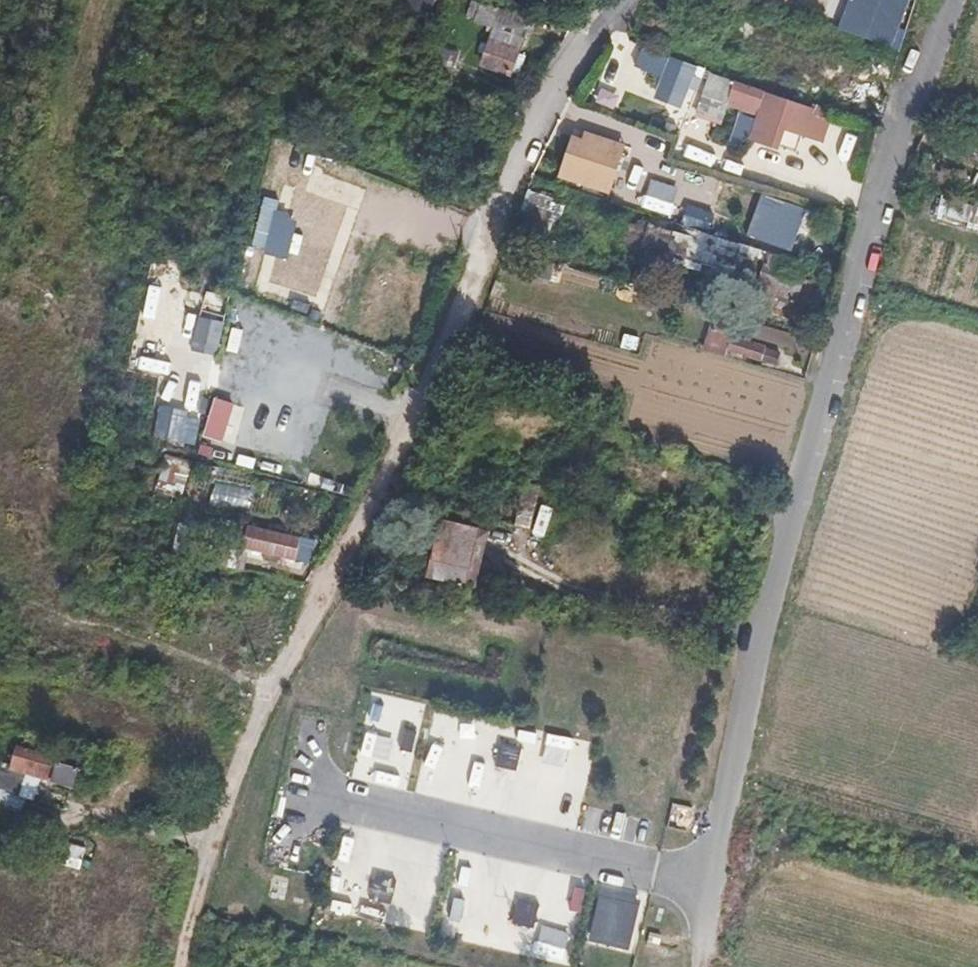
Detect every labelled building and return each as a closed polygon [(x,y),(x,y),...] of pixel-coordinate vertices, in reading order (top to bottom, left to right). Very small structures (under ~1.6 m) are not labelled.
[(401,0),(425,15),(434,0),(402,0),(401,0)] [(854,37),(888,49),(905,0),(868,0),(854,37)] [(511,73),(531,19),(482,2),(474,22),(494,28),(482,64),(511,73)] [(449,69),(454,52),(430,44),(425,60),(449,69)] [(758,105),(763,89),(705,70),(702,77),(708,79),(706,87),(730,95),(728,103),(760,113),(753,138),(773,145),(778,127),(802,135),(811,105),(769,91),(764,106),(758,105)] [(587,128),(585,133),(584,137),(574,133),(560,174),(611,190),(627,140),(587,128)] [(682,201),(686,188),(673,184),(669,197),(682,201)] [(543,221),(553,195),(528,187),(519,212),(543,221)] [(266,247),(278,200),(264,197),(252,243),(266,247)] [(777,200),(770,230),(798,236),(805,207),(777,200)] [(687,206),(682,218),(699,226),(705,214),(687,206)] [(807,264),(704,230),(698,228),(696,235),(649,219),(649,222),(636,218),(630,238),(701,260),(699,269),(713,274),(717,266),(741,273),(744,263),(763,269),(757,290),(749,287),(744,302),(789,317),(799,288),(805,290),(809,280),(803,277),(807,264)] [(536,252),(545,226),(527,220),(518,247),(536,252)] [(548,279),(553,262),(507,249),(500,264),(548,279)] [(189,351),(213,354),(218,321),(194,317),(189,351)] [(779,350),(730,336),(734,324),(715,318),(706,349),(725,354),(727,347),(776,362),(779,350)] [(212,441),(221,444),(233,403),(211,397),(194,456),(206,459),(212,441)] [(230,432),(245,433),(248,405),(233,403),(230,432)] [(160,404),(155,430),(183,435),(188,409),(160,404)] [(246,511),(251,476),(214,470),(209,506),(246,511)] [(295,556),(301,535),(267,524),(238,518),(233,538),(295,556)] [(202,558),(207,542),(191,538),(194,524),(181,520),(172,551),(202,558)] [(473,584),(487,530),(475,527),(443,520),(429,573),(473,584)] [(424,745),(451,751),(457,722),(430,716),(424,745)] [(460,723),(451,756),(428,750),(416,790),(430,794),(432,784),(488,800),(495,774),(478,770),(491,726),(479,722),(477,728),(460,723)] [(406,726),(403,735),(400,747),(412,750),(417,729),(406,726)] [(541,764),(565,768),(570,741),(546,736),(541,764)] [(499,743),(498,751),(495,762),(516,768),(522,749),(522,745),(501,739),(499,743)] [(359,742),(356,765),(385,769),(388,746),(359,742)] [(72,785),(78,766),(61,761),(59,760),(17,746),(12,760),(25,765),(24,771),(72,785)] [(13,807),(23,775),(9,770),(0,767),(0,803),(13,807)] [(79,869),(84,847),(65,843),(60,865),(79,869)] [(391,901),(394,890),(398,878),(376,873),(373,884),(370,896),(391,901)] [(572,886),(564,908),(576,912),(584,891),(572,886)] [(629,947),(639,902),(640,896),(600,886),(599,892),(590,932),(588,937),(629,947)] [(519,897),(517,902),(515,908),(512,920),(534,925),(539,907),(539,902),(519,897)] [(539,928),(535,959),(565,963),(569,932),(539,928)] [(650,929),(649,932),(647,941),(657,944),(660,932),(650,929)]
